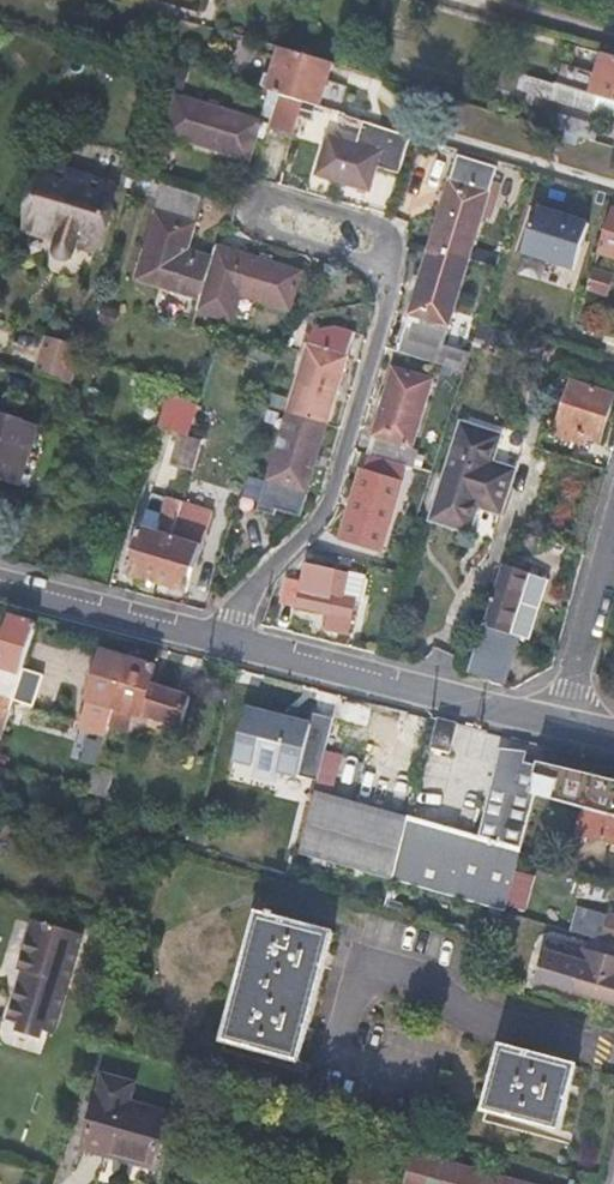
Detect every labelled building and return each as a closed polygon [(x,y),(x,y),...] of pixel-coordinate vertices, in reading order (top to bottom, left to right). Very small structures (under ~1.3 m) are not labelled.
[(270,89),(269,93),(284,97),(304,103),(318,107),(331,65),(281,50),(274,75),(270,89)] [(555,85),(596,97),(613,102),(613,58),(604,55),(597,78),(561,67),(555,85)] [(270,89),(274,75),(267,73),(262,87),(270,89)] [(596,97),(555,85),(528,77),(524,91),(591,111),(596,97)] [(304,103),(284,97),(274,133),(293,138),(304,103)] [(177,98),(166,136),(251,161),(263,125),(177,98)] [(568,119),(564,134),(588,140),(592,126),(568,119)] [(376,167),(399,174),(411,136),(362,121),(356,145),(326,137),(315,176),(369,191),(376,167)] [(441,219),(400,352),(464,374),(471,353),(443,345),(498,170),(460,158),(445,207),(441,219)] [(95,250),(115,187),(46,165),(27,229),(60,239),(57,250),(57,254),(59,258),(62,259),(65,260),(69,259),(72,257),(73,255),(76,244),(95,250)] [(216,245),(213,259),(189,251),(205,198),(167,186),(136,177),(131,194),(161,202),(136,279),(200,300),(197,310),(232,322),(241,295),(291,311),(303,271),(216,245)] [(433,217),(441,219),(445,207),(437,204),(433,217)] [(521,257),(548,264),(544,281),(575,289),(592,222),(534,207),(521,257)] [(600,252),(613,256),(613,211),(600,252)] [(595,270),(588,290),(607,296),(613,276),(595,270)] [(259,515),(297,527),(353,344),(361,320),(342,314),(318,318),(314,332),(315,332),(259,515)] [(51,325),(39,361),(75,373),(86,336),(51,325)] [(381,552),(407,465),(414,467),(419,451),(411,449),(433,381),(395,369),(373,436),(377,437),(366,472),(363,471),(341,539),(381,552)] [(612,397),(574,384),(558,438),(584,446),(586,438),(598,442),(612,397)] [(186,435),(191,437),(200,409),(169,399),(160,427),(186,435)] [(0,420),(0,476),(19,482),(35,430),(0,420)] [(495,435),(458,425),(430,519),(468,531),(476,506),(499,513),(512,471),(487,463),(495,435)] [(174,469),(194,475),(204,441),(191,437),(186,435),(174,469)] [(544,436),(541,447),(570,455),(573,444),(544,436)] [(181,513),(159,583),(189,593),(213,514),(184,505),(181,513)] [(129,574),(159,583),(181,513),(167,509),(165,517),(148,512),(129,574)] [(286,581),(282,605),(351,619),(355,599),(343,597),(348,573),(305,565),(301,583),(286,581)] [(483,627),(468,677),(506,686),(519,637),(528,639),(545,582),(505,569),(487,628),(483,627)] [(37,625),(12,618),(0,659),(0,752),(37,625)] [(107,739),(131,661),(104,652),(80,731),(107,739)] [(141,779),(164,786),(191,697),(153,684),(157,669),(131,661),(107,739),(90,793),(106,798),(114,771),(141,779)] [(284,773),(323,783),(340,722),(315,716),(312,726),(251,710),(237,759),(257,764),(254,775),(282,782),(284,773)] [(450,722),(441,720),(434,748),(452,753),(458,724),(450,722)] [(520,854),(536,795),(534,794),(541,767),(504,759),(482,840),(411,819),(395,880),(504,911),(520,854)] [(613,817),(613,782),(541,767),(534,794),(536,795),(581,808),(609,815),(613,817)] [(161,795),(164,786),(141,779),(139,788),(161,795)] [(395,880),(411,819),(321,793),(304,854),(395,880)] [(609,815),(581,808),(574,832),(613,844),(613,817),(609,815)] [(603,940),(610,914),(598,911),(582,908),(579,919),(582,920),(579,932),(603,940)] [(260,913),(225,1041),(300,1062),(335,933),(260,913)] [(603,940),(613,943),(613,915),(610,914),(603,940)] [(46,1031),(58,1035),(88,938),(37,922),(21,972),(26,973),(11,1020),(21,1023),(46,1031)] [(578,966),(613,976),(613,958),(583,950),(578,966)] [(545,957),(539,980),(613,1002),(613,976),(578,966),(545,957)] [(46,1031),(21,1023),(17,1034),(43,1042),(46,1031)] [(487,1110),(555,1129),(560,1111),(568,1113),(575,1084),(567,1082),(572,1064),(503,1045),(487,1110)] [(580,1066),(572,1064),(567,1082),(575,1084),(580,1066)] [(107,1077),(88,1148),(157,1166),(170,1113),(130,1102),(135,1084),(107,1077)] [(563,1131),(568,1113),(560,1111),(555,1129),(563,1131)] [(414,1152),(406,1183),(527,1183),(414,1152)]
